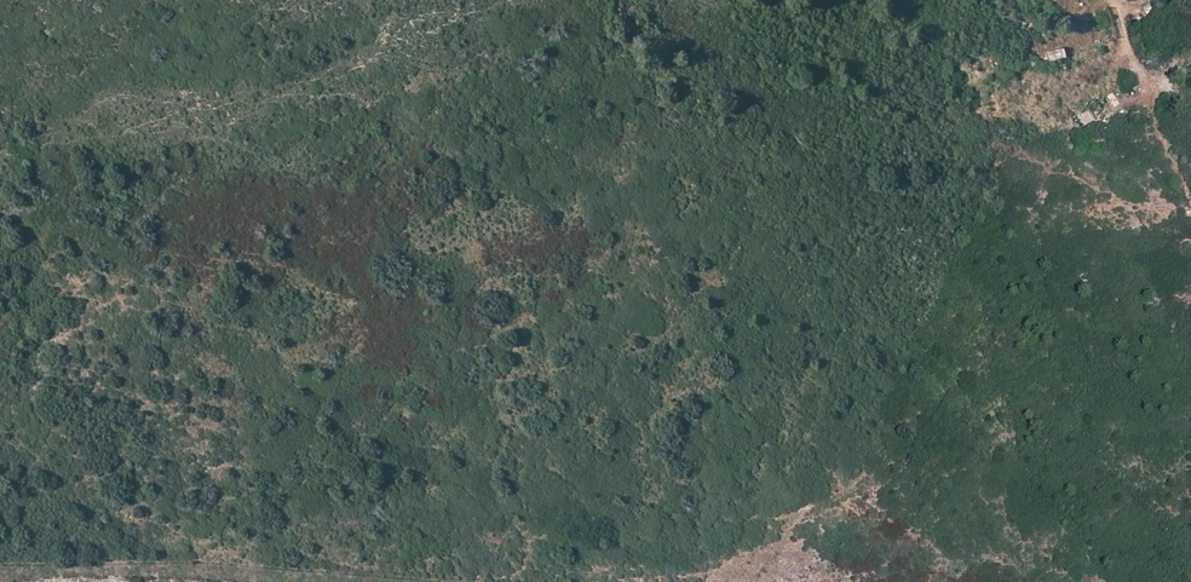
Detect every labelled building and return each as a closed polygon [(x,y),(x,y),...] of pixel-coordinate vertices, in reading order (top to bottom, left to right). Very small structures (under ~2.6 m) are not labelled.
[(1064,56),(1063,47),(1055,48),(1054,43),(1045,44),(1047,58),(1064,56)] [(1153,78),(1158,93),(1173,88),(1168,73),(1153,78)] [(1116,116),(1128,112),(1126,105),(1114,109),(1116,116)]
